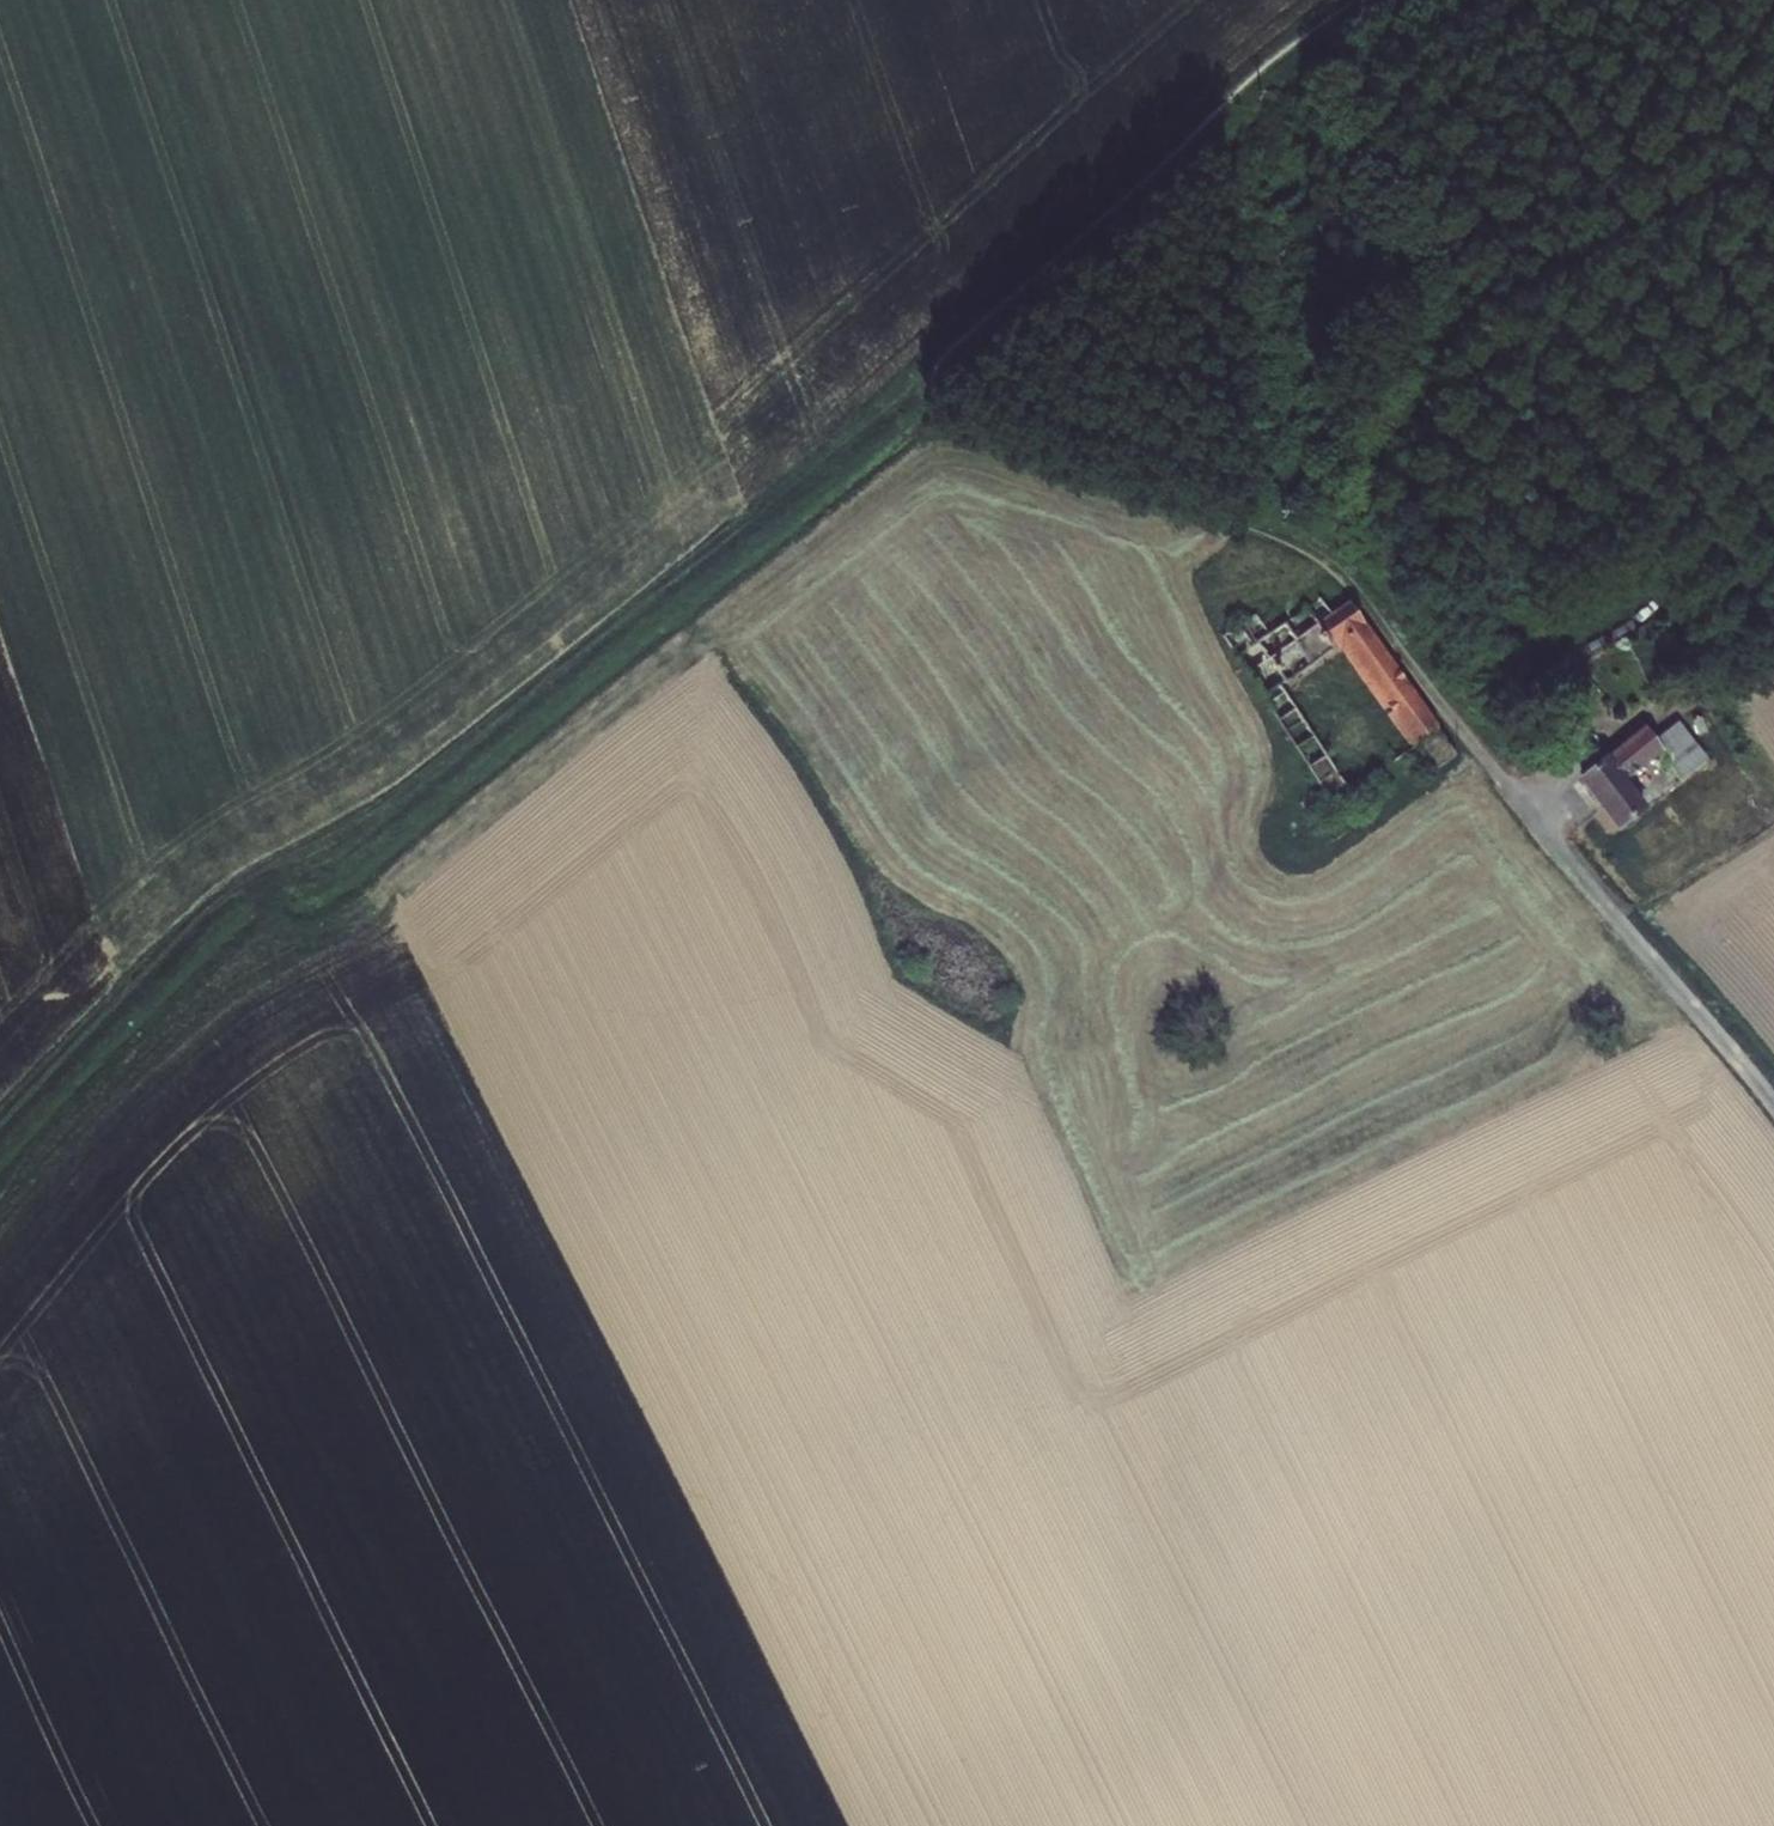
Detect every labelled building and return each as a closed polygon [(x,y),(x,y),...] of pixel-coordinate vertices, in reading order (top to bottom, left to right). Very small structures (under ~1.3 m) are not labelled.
[(1378,706),(1402,687),(1348,616),(1336,624),(1319,602),(1302,614),(1277,578),(1254,594),(1267,612),(1221,645),(1311,794),(1328,822),(1443,740),(1419,709),(1394,727),(1400,736),(1331,784),(1263,675),(1322,634),(1378,706)] [(1394,727),(1419,709),(1402,687),(1378,706),(1394,727)] [(1577,785),(1615,836),(1641,817),(1619,788),(1646,767),(1667,795),(1711,762),(1681,722),(1652,743),(1645,734),(1577,785)]
